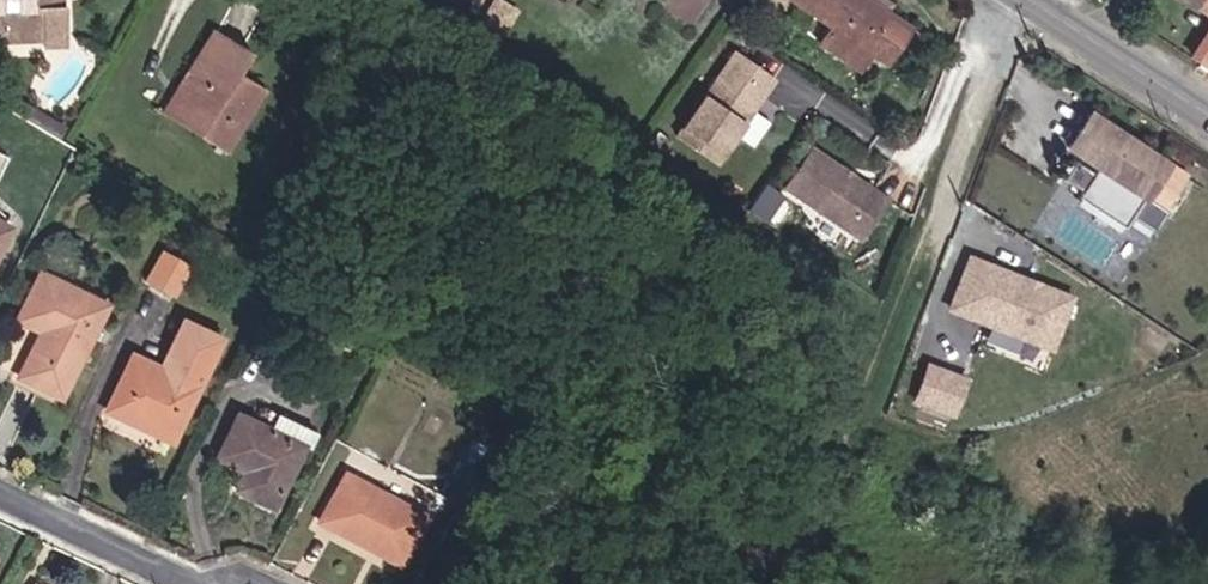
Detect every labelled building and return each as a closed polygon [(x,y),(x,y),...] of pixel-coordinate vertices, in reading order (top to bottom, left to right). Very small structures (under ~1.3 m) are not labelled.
[(0,41),(0,54),(67,50),(66,11),(60,12),(60,0),(0,0),(0,41)] [(504,0),(501,0),(488,18),(508,32),(522,14),(504,0)] [(815,0),(765,0),(759,10),(781,26),(797,4),(806,11),(815,0)] [(868,0),(815,0),(806,11),(832,31),(822,47),(855,71),(866,53),(883,65),(910,29),(889,14),(868,0)] [(890,0),(868,0),(889,14),(895,3),(890,0)] [(1193,2),(1207,13),(1207,0),(1195,0),(1193,2)] [(192,62),(199,67),(223,26),(215,21),(192,62)] [(251,42),(223,26),(199,67),(192,62),(182,81),(190,85),(175,114),(226,145),(266,78),(241,63),(251,42)] [(1193,62),(1207,72),(1207,37),(1193,62)] [(715,162),(772,76),(733,49),(676,135),(715,162)] [(166,109),(175,114),(190,85),(182,81),(166,109)] [(740,136),(756,145),(770,119),(754,111),(740,136)] [(1153,197),(1175,164),(1098,115),(1076,148),(1107,169),(1103,175),(1084,162),(1072,181),(1091,193),(1087,199),(1133,229),(1140,219),(1163,234),(1176,212),(1153,197)] [(893,200),(814,148),(787,189),(866,241),(893,200)] [(31,170),(0,155),(0,241),(31,170)] [(148,281),(177,294),(192,261),(164,248),(148,281)] [(1056,353),(1080,293),(968,249),(945,309),(1056,353)] [(106,309),(39,276),(16,324),(40,335),(19,379),(62,399),(106,309)] [(176,373),(139,355),(109,416),(149,434),(155,420),(185,434),(231,338),(195,321),(183,346),(189,348),(176,373)] [(975,377),(929,361),(915,401),(960,417),(975,377)] [(274,431),(238,413),(216,455),(248,469),(239,489),(274,505),(303,447),(312,449),(320,433),(283,413),(274,431)] [(426,515),(346,473),(322,519),(402,561),(426,515)]
